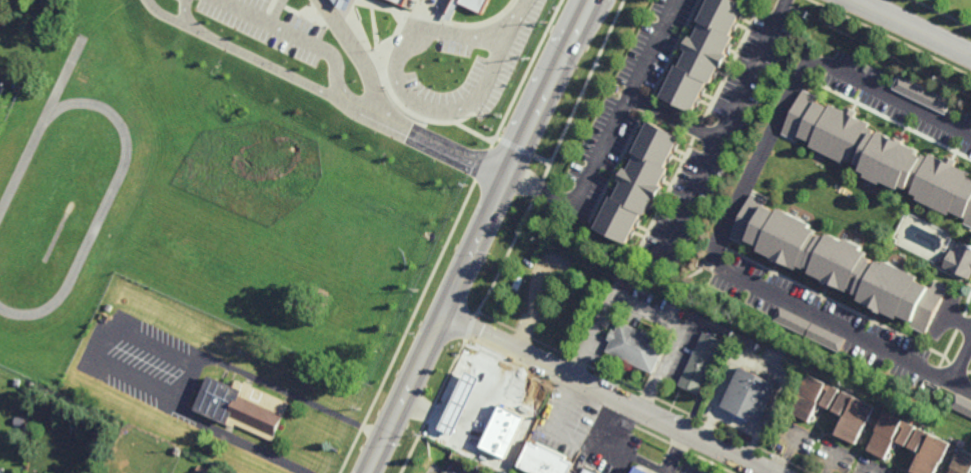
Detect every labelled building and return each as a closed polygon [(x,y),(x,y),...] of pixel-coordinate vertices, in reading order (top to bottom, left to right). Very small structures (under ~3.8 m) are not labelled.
[(460,3),(461,0),(489,0),(483,13),(460,3)] [(708,1),(706,0),(736,0),(746,5),(731,35),(735,37),(726,54),(729,55),(722,68),(720,67),(712,84),(708,82),(693,113),(661,97),(663,95),(660,93),(664,83),(667,85),(671,77),(669,75),(673,67),(675,68),(677,65),(680,67),(682,64),(679,63),(683,54),(685,55),(687,51),(684,50),(691,37),(693,38),(696,33),(694,31),(698,23),(700,24),(701,22),(698,21),(700,18),(696,17),(701,7),(704,9),(708,1)] [(944,114),(891,88),(897,75),(951,101),(944,114)] [(6,97),(0,95),(3,87),(10,90),(6,97)] [(968,176),(970,178),(970,225),(962,221),(964,217),(950,210),(948,214),(922,201),(920,204),(915,201),(917,197),(911,195),(912,192),(907,189),(905,193),(886,183),(884,187),(868,179),(869,176),(864,173),(866,168),(858,164),(858,163),(854,160),(852,164),(845,160),(844,163),(811,147),(813,143),(797,136),(795,140),(782,133),(803,89),(819,97),(817,101),(829,107),(830,104),(845,111),(847,106),(859,112),(856,117),(871,124),(870,128),(875,130),(874,133),(878,135),(879,131),(895,139),(897,134),(904,137),(902,142),(918,150),(915,155),(921,157),(921,155),(928,159),(930,154),(945,161),(947,157),(956,161),(954,166),(969,173),(968,176)] [(682,138),(667,169),(670,170),(662,187),(665,189),(658,202),(655,200),(646,218),(644,217),(639,226),(636,224),(635,227),(637,228),(633,236),(631,235),(629,241),(595,225),(601,212),(604,214),(606,209),(604,208),(608,200),(610,201),(612,198),(615,199),(616,196),(614,195),(618,187),(621,188),(622,185),(619,184),(626,170),(628,172),(631,165),(629,164),(633,156),(636,157),(636,156),(633,155),(635,150),(633,149),(637,140),(639,142),(643,133),(641,132),(645,123),(648,125),(649,122),(682,138)] [(779,212),(780,209),(787,212),(787,211),(812,222),(811,224),(815,226),(814,228),(824,233),(826,229),(843,237),(844,234),(861,242),(859,245),(866,248),(865,252),(871,255),(870,257),(874,260),(876,256),(883,260),(884,257),(917,272),(915,276),(928,282),(927,284),(931,286),(933,282),(946,288),(925,332),(909,324),(912,319),(898,313),(897,317),(882,310),(879,314),(871,310),(873,305),(857,297),(859,293),(852,290),(853,288),(848,285),(846,289),(833,282),(831,288),(823,284),(825,280),(822,279),(823,277),(807,269),(809,265),(804,263),(803,265),(799,263),(797,268),(781,260),(779,264),(771,261),(773,257),(769,255),(769,253),(748,243),(747,246),(731,239),(753,193),(766,199),(764,204),(779,212)] [(970,245),(970,243),(970,274),(969,278),(942,265),(950,247),(954,249),(959,239),(970,245)] [(548,285),(539,283),(540,277),(549,278),(548,285)] [(838,351),(772,318),(778,304),(845,338),(838,351)] [(667,341),(652,371),(606,349),(611,339),(608,338),(613,328),(616,330),(621,319),(667,341)] [(698,393),(678,384),(704,330),(724,340),(698,393)] [(757,423),(721,407),(740,366),(776,382),(757,423)] [(838,388),(830,407),(820,402),(827,389),(823,387),(817,401),(818,402),(809,421),(790,411),(798,393),(798,392),(806,373),(838,388)] [(233,385),(236,379),(243,382),(245,380),(252,383),(251,385),(289,401),(272,440),(234,423),(231,431),(225,428),(227,423),(193,408),(208,374),(233,385)] [(470,408),(443,396),(450,381),(477,394),(470,408)] [(873,404),(864,424),(863,423),(854,442),(834,433),(843,414),(844,414),(851,400),(848,398),(841,412),(832,408),(842,389),(873,404)] [(954,391),(970,400),(970,416),(947,405),(954,391)] [(493,446),(464,432),(481,395),(511,409),(493,446)] [(915,425),(906,444),(897,439),(903,425),(900,424),(893,438),(895,438),(886,457),(867,448),(875,429),(874,429),(883,410),(915,425)] [(25,426),(13,424),(15,417),(26,419),(25,426)] [(939,460),(933,472),(917,472),(910,470),(920,451),(921,451),(927,437),(924,435),(917,449),(909,445),(918,426),(950,441),(940,461),(939,460)] [(572,463),(567,472),(533,472),(517,465),(529,442),(538,446),(539,443),(564,456),(563,459),(572,463)] [(504,458),(497,455),(501,445),(508,449),(504,458)] [(970,472),(949,472),(952,466),(951,466),(960,447),(970,452),(970,472)] [(209,468),(206,472),(200,472),(196,471),(200,464),(209,468)] [(585,464),(603,472),(580,472),(585,464)] [(637,464),(653,472),(632,472),(637,464)]
